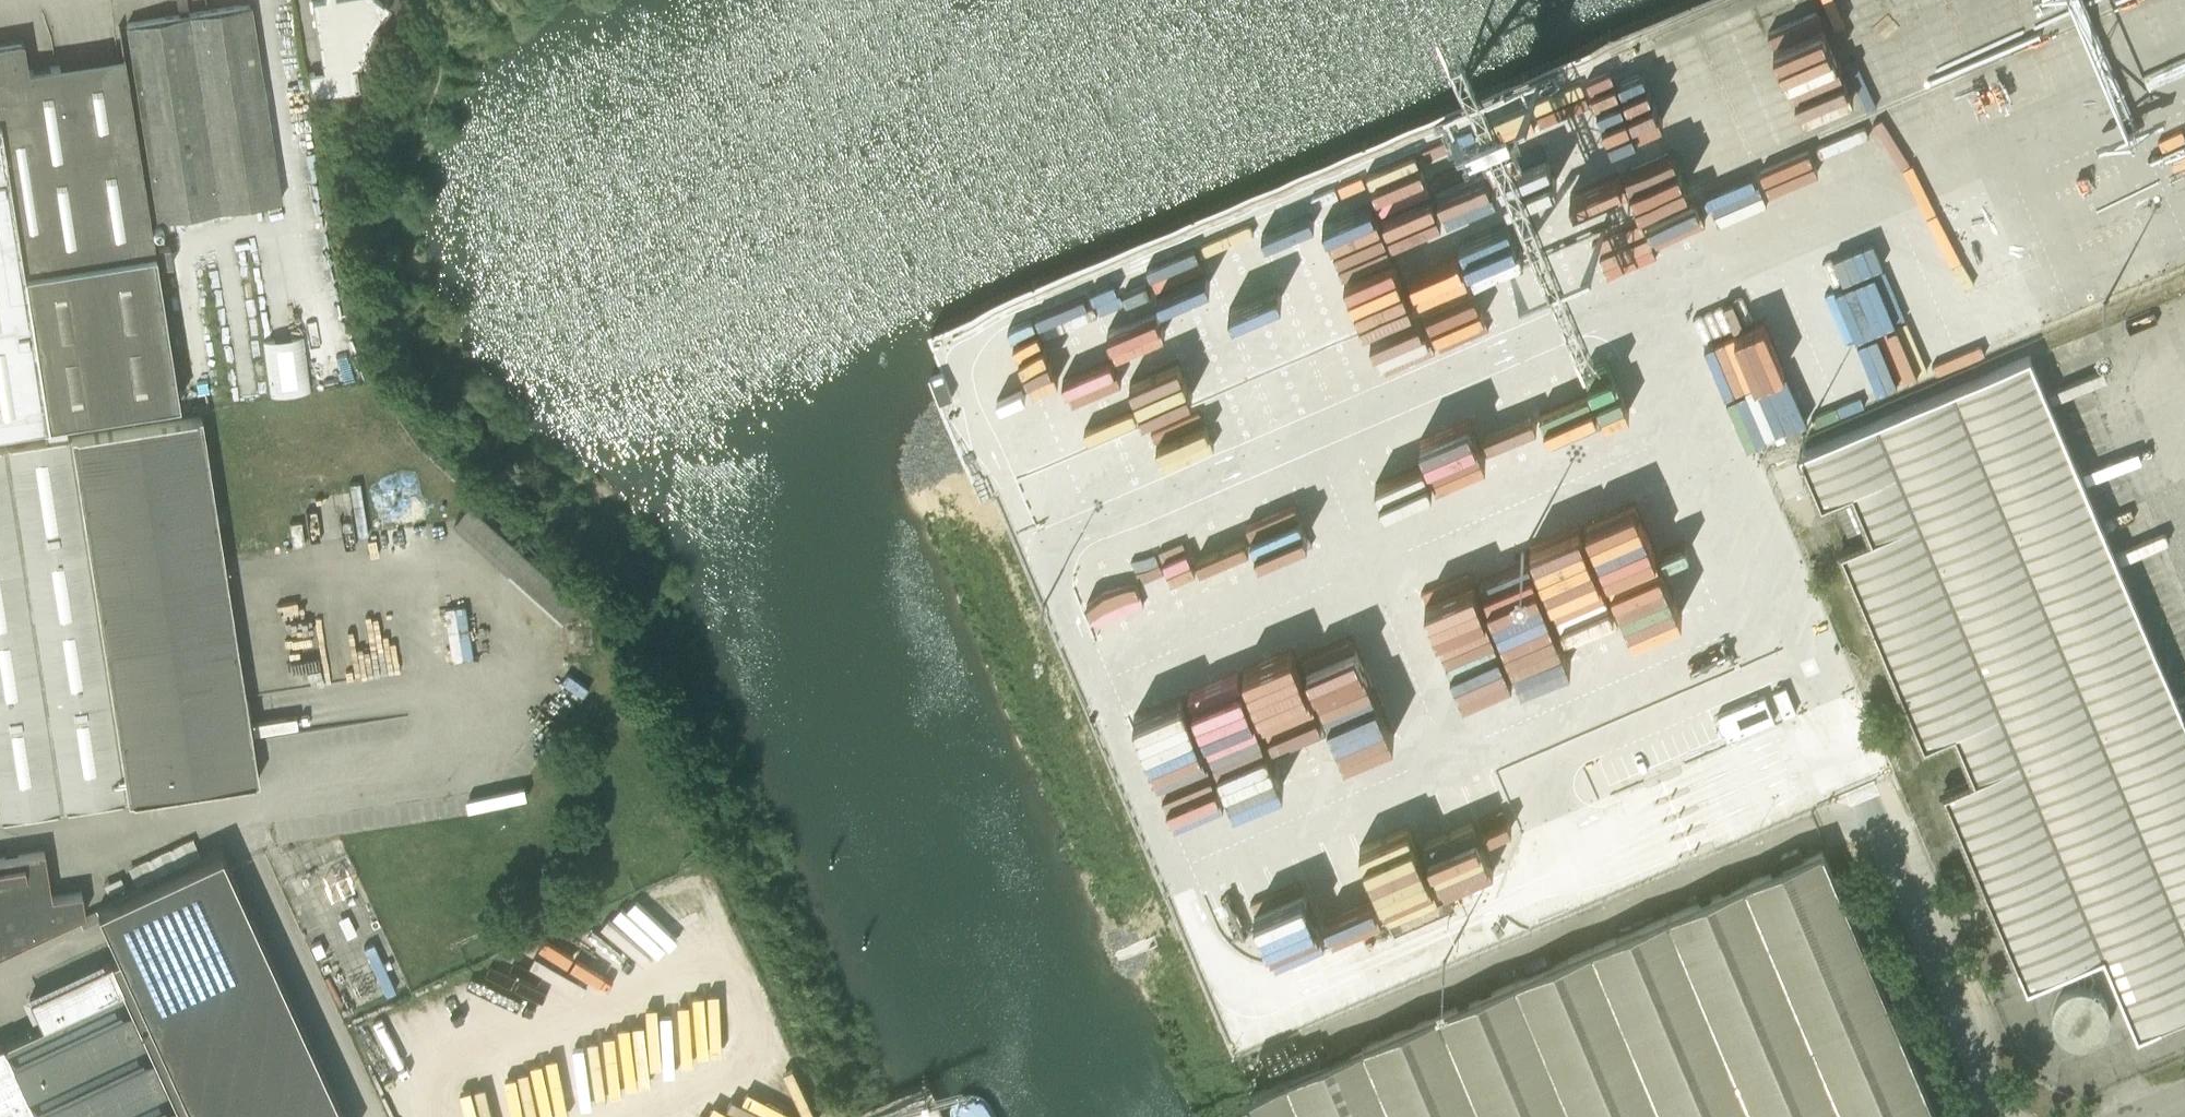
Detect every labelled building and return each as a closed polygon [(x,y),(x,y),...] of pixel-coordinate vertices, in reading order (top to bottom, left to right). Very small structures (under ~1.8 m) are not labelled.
[(312,1),(323,71),(308,73),(312,97),(358,90),(354,67),(358,66),(358,65),(373,28),(388,7),(378,0),(317,0),(312,1)] [(282,200),(250,4),(207,11),(189,14),(188,5),(178,6),(180,15),(127,23),(158,220),(282,200)] [(154,406),(156,417),(180,413),(170,349),(157,267),(158,267),(155,248),(154,248),(128,76),(90,82),(32,92),(24,40),(0,44),(0,430),(154,406)] [(169,246),(155,248),(158,267),(172,265),(169,246)] [(305,335),(266,337),(269,392),(309,390),(305,335)] [(2026,349),(1797,448),(1822,504),(1850,492),(1870,539),(1841,551),(1925,745),(1955,732),(1962,748),(1955,755),(1959,763),(1968,764),(1975,779),(1945,792),(1965,841),(2027,986),(2104,954),(2138,1034),(2184,1014),(2184,719),(2181,710),(2184,708),(2184,696),(2177,699),(2167,677),(2030,357),(2026,349)] [(260,779),(258,762),(255,742),(247,695),(226,556),(204,415),(67,436),(67,431),(46,434),(46,439),(0,447),(0,819),(260,779)] [(456,522),(565,619),(582,601),(473,503),(456,522)] [(289,523),(292,545),(303,544),(301,522),(289,523)] [(1773,696),(1724,717),(1735,741),(1784,720),(1773,696)] [(1822,850),(1803,858),(1799,847),(1780,855),(1785,866),(1250,1094),(1260,1116),(1937,1116),(1824,853),(1822,850)] [(85,913),(82,891),(52,896),(49,877),(45,849),(0,855),(0,953),(85,913)] [(110,963),(109,961),(28,998),(41,1025),(8,1040),(0,1044),(0,1116),(342,1116),(229,870),(220,852),(96,909),(109,937),(119,959),(110,963)] [(2089,991),(2081,989),(2071,990),(2063,994),(2057,1001),(2053,1009),(2052,1018),(2054,1027),(2059,1035),(2066,1040),(2074,1044),(2084,1044),(2092,1041),(2100,1036),(2105,1028),(2107,1019),(2107,1010),(2103,1002),(2097,995),(2089,991)]
